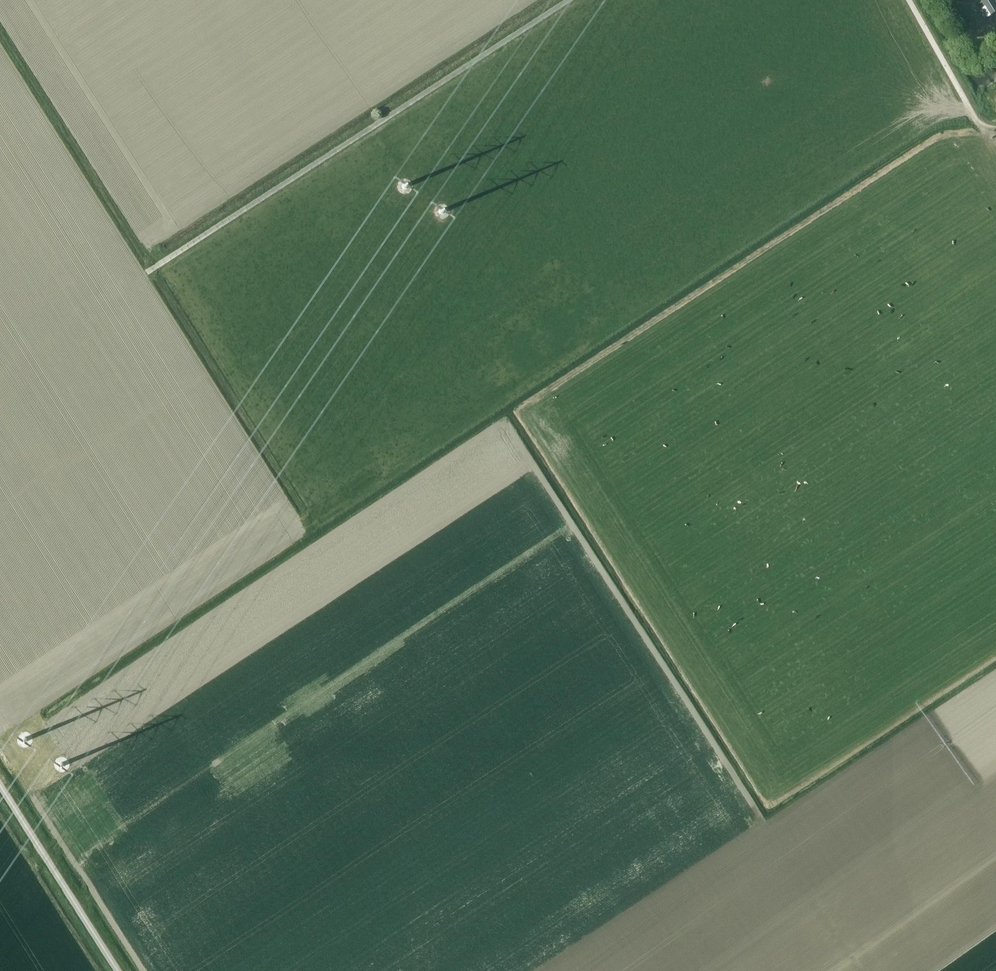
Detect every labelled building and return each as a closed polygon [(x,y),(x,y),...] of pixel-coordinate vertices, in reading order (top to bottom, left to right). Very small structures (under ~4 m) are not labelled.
[(989,2),(984,6),(989,13),(995,9),(995,0),(988,0),(989,2)]
